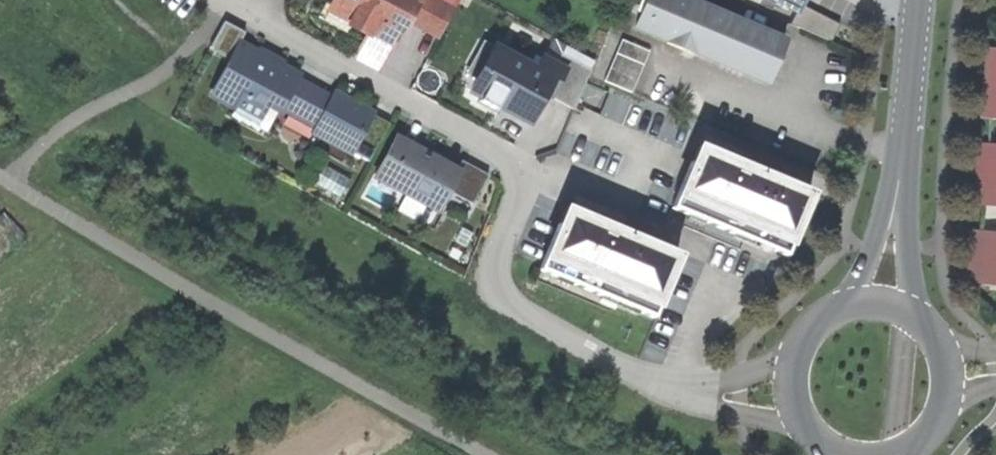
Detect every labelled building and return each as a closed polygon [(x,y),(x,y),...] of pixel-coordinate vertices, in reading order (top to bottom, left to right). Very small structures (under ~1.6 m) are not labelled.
[(324,16),(347,28),(346,33),(365,43),(354,63),(380,76),(407,26),(438,42),(461,0),(332,0),(324,16)] [(788,42),(688,0),(647,0),(634,31),(767,87),(773,71),(782,74),(786,63),(780,60),(788,42)] [(808,0),(759,0),(798,19),(808,0)] [(535,48),(531,57),(486,37),(461,93),(532,125),(561,60),(535,48)] [(608,38),(590,79),(632,96),(649,55),(608,38)] [(285,66),(239,42),(208,101),(259,128),(267,113),(280,119),(282,116),(315,133),(312,138),(353,158),(372,119),(374,117),(335,97),(333,101),(298,84),(301,78),(283,69),(285,66)] [(984,51),(978,122),(995,124),(995,52),(984,51)] [(372,119),(353,158),(369,166),(389,127),(372,119)] [(462,173),(395,138),(371,184),(404,201),(397,215),(416,226),(424,211),(438,218),(450,195),(462,173)] [(976,147),(971,209),(995,211),(995,149),(976,147)] [(787,259),(813,196),(699,149),(673,212),(787,259)] [(462,173),(450,195),(471,206),(485,179),(465,168),(462,173)] [(653,322),(680,260),(566,211),(539,274),(653,322)] [(968,234),(964,287),(995,289),(995,236),(968,234)]
